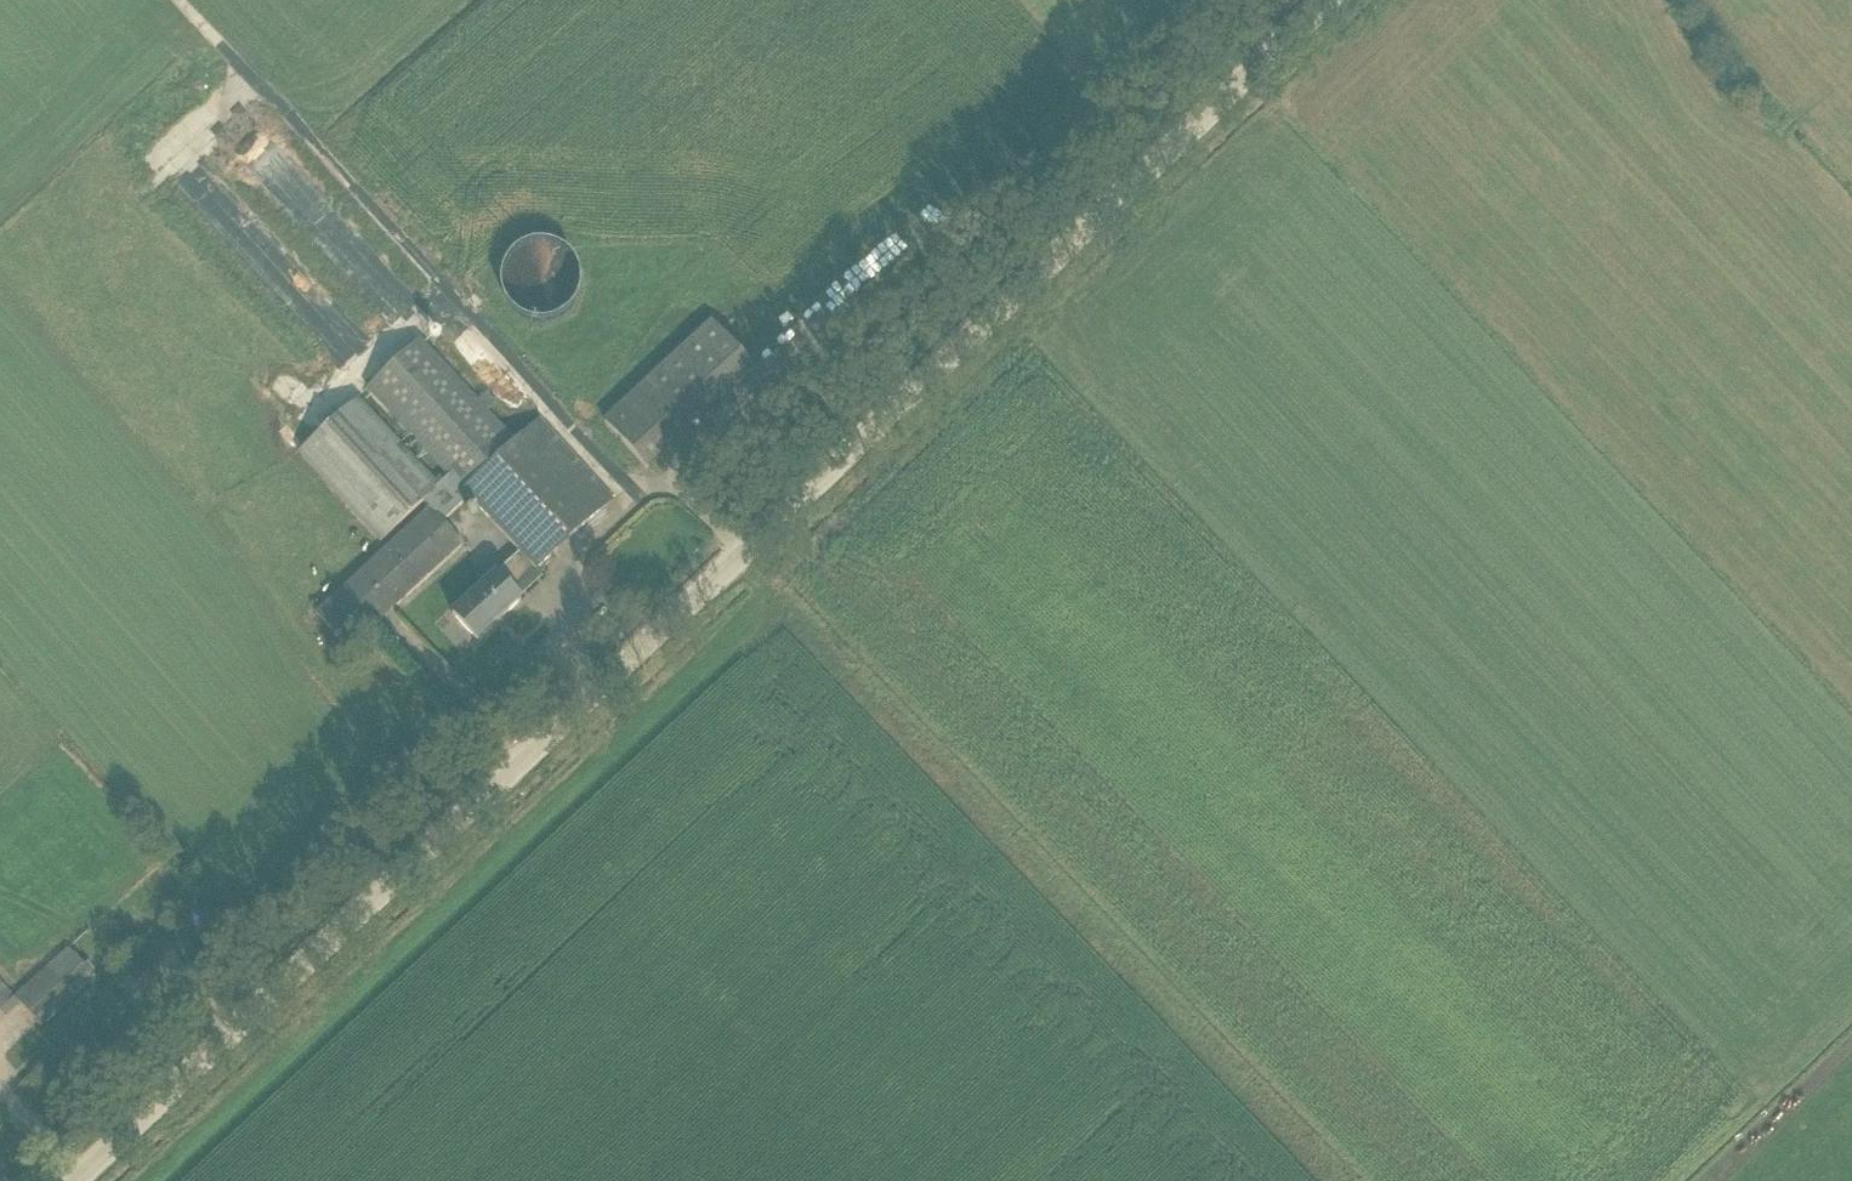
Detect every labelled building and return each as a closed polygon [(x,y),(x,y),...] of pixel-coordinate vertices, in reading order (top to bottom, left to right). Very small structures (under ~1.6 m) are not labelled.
[(927,197),(899,223),(916,242),(944,217),(927,197)] [(889,228),(863,263),(883,278),(910,243),(889,228)] [(543,250),(533,250),(527,250),(507,262),(497,280),(499,303),(510,320),(527,331),(548,329),(565,318),(578,302),(578,281),(569,268),(557,255),(543,250)] [(601,418),(646,467),(754,368),(708,319),(601,418)] [(366,388),(447,475),(472,501),(519,552),(496,574),(496,573),(452,614),(477,640),(521,600),(511,590),(534,569),(535,570),(612,498),(539,420),(514,443),(418,340),(366,388)] [(379,541),(422,501),(437,485),(356,398),(297,453),(379,541)] [(437,485),(422,501),(428,508),(315,613),(348,649),(462,543),(445,525),(472,501),(447,475),(437,485)] [(14,997),(40,1025),(94,976),(68,948),(14,997)] [(13,998),(0,983),(0,1010),(13,998)] [(41,1041),(27,1054),(36,1064),(50,1051),(41,1041)]
